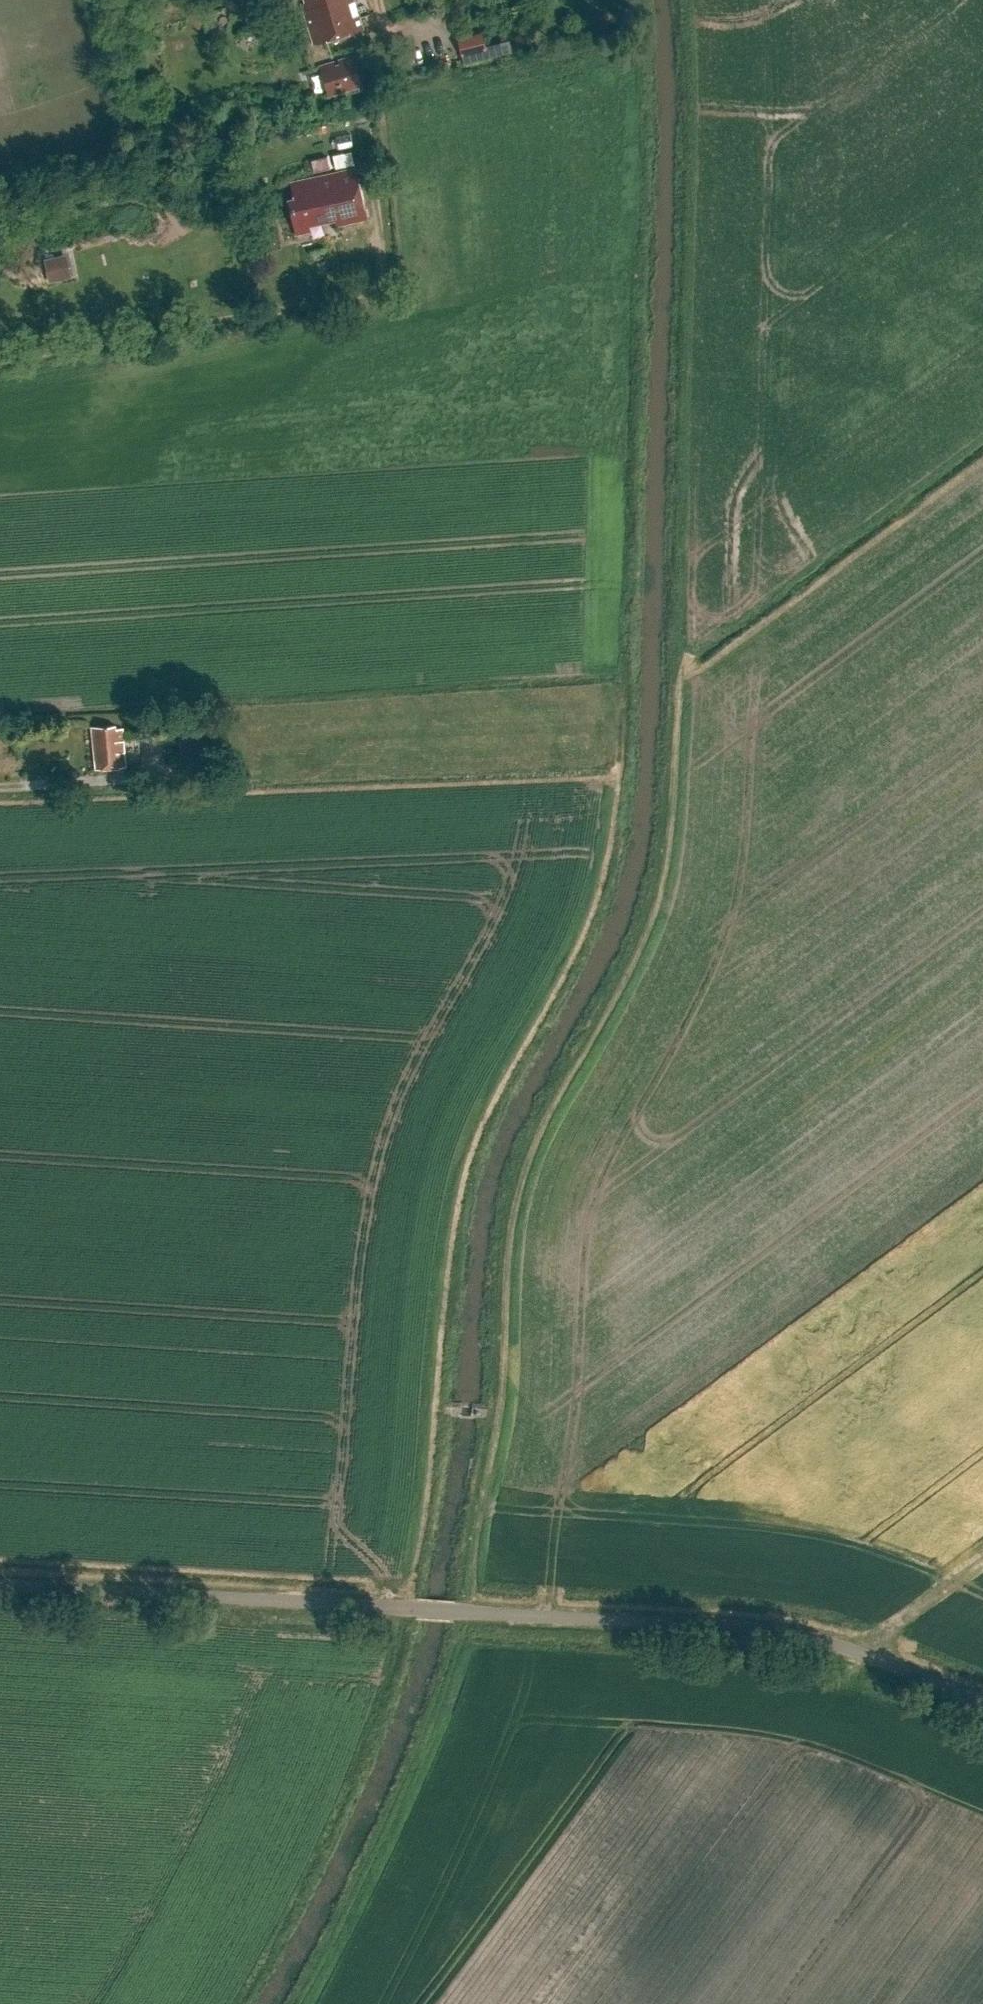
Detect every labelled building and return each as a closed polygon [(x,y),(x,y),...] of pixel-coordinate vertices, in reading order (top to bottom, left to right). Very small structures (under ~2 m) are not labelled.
[(359,31),(350,0),(302,0),(303,6),(300,7),(312,45),(359,31)] [(482,32),(457,38),(464,64),(488,58),(482,32)] [(271,46),(280,44),(277,35),(268,38),(271,46)] [(299,49),(307,47),(305,40),(297,42),(299,49)] [(334,61),(319,65),(328,96),(362,86),(353,55),(337,59),(338,63),(335,64),(334,61)] [(334,153),(335,167),(354,165),(353,152),(334,153)] [(327,156),(311,160),(314,172),(329,169),(327,156)] [(336,228),(366,221),(355,171),(290,185),(294,200),(288,201),(295,236),(309,233),(308,227),(334,222),(336,228)] [(67,254),(44,259),(49,282),(71,277),(67,254)] [(221,716),(232,715),(232,707),(220,707),(221,716)] [(95,770),(124,767),(120,729),(113,730),(113,726),(91,728),(95,770)]
